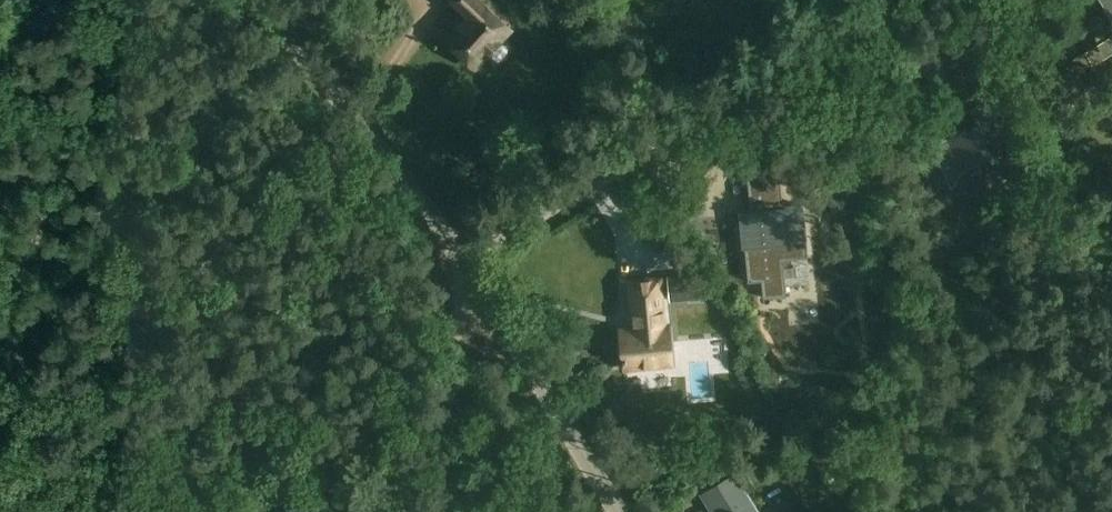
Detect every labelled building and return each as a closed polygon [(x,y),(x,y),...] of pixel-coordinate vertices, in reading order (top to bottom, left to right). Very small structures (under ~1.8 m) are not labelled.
[(509,25),(482,0),(456,0),(469,11),(446,36),(475,62),(509,25)] [(1111,19),(1111,0),(1100,0),(1111,19)] [(1079,72),(1092,64),(1093,65),(1111,54),(1111,42),(1109,37),(1072,60),(1079,72)] [(977,126),(947,141),(961,170),(990,156),(991,160),(994,159),(1000,172),(1023,160),(992,99),(969,110),(977,126)] [(748,169),(752,209),(740,210),(744,248),(747,247),(750,281),(763,280),(765,297),(786,295),(783,264),(808,262),(803,206),(783,208),(779,166),(748,169)] [(698,272),(668,275),(670,301),(712,297),(698,272)] [(622,330),(626,368),(674,363),(670,323),(665,323),(660,279),(631,282),(636,329),(622,330)] [(734,475),(704,494),(715,511),(757,511),(734,475)]
